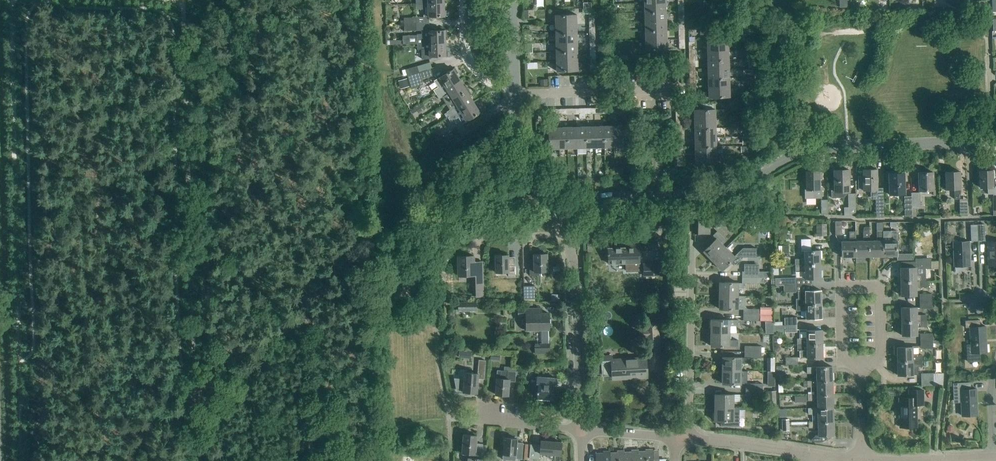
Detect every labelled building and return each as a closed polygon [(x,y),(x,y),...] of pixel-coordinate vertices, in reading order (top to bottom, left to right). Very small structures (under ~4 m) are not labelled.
[(443,3),(416,4),(416,10),(423,9),(423,17),(446,16),(446,11),(444,11),(443,3)] [(644,13),(666,12),(665,3),(643,3),(644,13)] [(644,22),(666,21),(666,12),(644,13),(644,22)] [(555,25),(576,24),(576,15),(554,15),(555,25)] [(644,31),(666,30),(666,21),(644,22),(644,31)] [(555,34),(577,34),(576,24),(555,25),(555,34)] [(403,45),(417,44),(445,43),(444,36),(446,36),(446,30),(421,31),(421,39),(417,39),(417,36),(403,36),(403,45)] [(645,40),(666,40),(666,30),(644,31),(645,40)] [(555,43),(577,43),(577,34),(555,34),(555,43)] [(666,40),(645,40),(645,50),(667,49),(666,40)] [(706,51),(728,51),(728,41),(706,42),(706,51)] [(445,43),(417,44),(417,50),(421,50),(421,59),(430,59),(430,57),(447,56),(447,51),(445,51),(445,43)] [(555,52),(577,52),(577,43),(555,43),(555,52)] [(707,61),(728,60),(728,51),(706,51),(707,61)] [(556,62),(577,61),(577,52),(555,52),(556,62)] [(707,70),(729,69),(728,60),(707,61),(707,70)] [(577,61),(556,62),(556,71),(578,71),(577,61)] [(418,67),(405,70),(407,77),(419,74),(418,67)] [(460,79),(457,74),(458,73),(455,68),(434,81),(437,88),(433,90),(436,95),(460,79)] [(707,79),(729,78),(729,69),(707,70),(707,79)] [(423,85),(419,74),(407,77),(411,88),(423,85)] [(406,78),(398,81),(399,87),(408,84),(406,78)] [(708,88),(729,87),(729,78),(707,79),(708,88)] [(446,104),(468,90),(465,86),(464,86),(460,79),(436,95),(439,100),(442,98),(446,104)] [(729,87),(708,88),(708,98),(730,97),(729,87)] [(473,101),(470,96),(471,95),(468,90),(446,104),(450,110),(447,112),(449,116),(473,101)] [(482,112),(479,107),(477,108),(473,101),(449,116),(452,121),(458,117),(462,124),(482,112)] [(409,111),(411,115),(424,107),(422,104),(409,111)] [(694,120),(715,119),(715,110),(715,104),(702,104),(703,110),(693,110),(694,120)] [(694,129),(716,128),(715,119),(694,120),(694,129)] [(613,126),(613,147),(623,147),(622,125),(613,126)] [(577,148),(586,148),(585,126),(576,127),(577,148)] [(586,148),(595,148),(594,126),(585,126),(586,148)] [(595,148),(604,148),(604,126),(594,126),(595,148)] [(604,148),(613,147),(613,126),(604,126),(604,148)] [(549,149),(558,149),(558,127),(548,128),(549,149)] [(558,149),(567,149),(567,127),(558,127),(558,149)] [(567,149),(577,148),(576,127),(567,127),(567,149)] [(460,133),(456,128),(446,134),(452,145),(464,137),(461,133),(460,133)] [(694,138),(716,138),(716,128),(694,129),(694,138)] [(694,147),(716,147),(716,138),(694,138),(694,147)] [(694,157),(716,156),(716,147),(694,147),(694,157)] [(716,156),(694,157),(695,166),(716,166),(716,156)] [(863,176),(858,176),(858,191),(863,191),(870,190),(871,197),(877,196),(877,188),(877,169),(863,170),(863,176)] [(831,198),(844,198),(844,192),(849,192),(849,170),(834,170),(835,190),(831,190),(831,198)] [(820,189),(819,171),(806,171),(806,190),(805,190),(805,199),(821,198),(821,189),(820,189)] [(993,194),(993,188),(992,171),(979,171),(980,188),(987,188),(988,195),(993,194)] [(919,191),(933,190),(933,172),(919,173),(919,191)] [(959,172),(945,172),(946,190),(954,189),(954,199),(960,199),(960,189),(959,172)] [(889,195),(905,195),(904,173),(889,174),(889,195)] [(911,196),(912,215),(915,215),(915,207),(920,207),(920,193),(911,193),(911,196)] [(968,201),(959,202),(960,215),(968,214),(968,201)] [(710,234),(710,222),(700,222),(695,221),(695,234),(710,234)] [(777,222),(762,222),(764,229),(774,229),(774,232),(777,232),(777,222)] [(816,224),(816,236),(827,236),(827,224),(816,224)] [(869,241),(869,227),(864,227),(863,231),(863,241),(856,241),(855,241),(856,257),(869,257),(869,241)] [(883,241),(883,231),(877,232),(877,241),(869,241),(869,257),(883,257),(883,241)] [(883,241),(883,257),(897,256),(897,254),(896,231),(890,231),(890,241),(883,241)] [(713,261),(726,248),(720,243),(724,239),(717,232),(710,238),(711,239),(708,241),(711,244),(703,251),(713,261)] [(855,241),(856,241),(856,232),(849,232),(849,241),(841,242),(842,257),(856,257),(855,241)] [(820,251),(811,251),(811,239),(801,239),(801,252),(804,252),(804,259),(795,259),(795,265),(820,265),(820,251)] [(954,267),(970,266),(969,241),(953,242),(954,267)] [(995,265),(995,242),(987,242),(988,266),(995,265)] [(639,267),(639,244),(625,244),(625,249),(608,249),(608,264),(609,264),(629,263),(629,267),(639,267)] [(726,248),(713,261),(722,270),(731,261),(735,265),(743,257),(756,257),(756,248),(743,249),(734,257),(726,248)] [(547,256),(547,254),(533,254),(533,263),(529,263),(529,276),(538,275),(538,272),(547,271),(547,261),(547,256)] [(508,260),(508,255),(495,255),(495,273),(508,272),(508,276),(515,276),(514,260),(508,260)] [(473,262),(473,256),(457,256),(458,269),(457,269),(457,275),(458,275),(458,276),(475,276),(475,297),(483,297),(482,262),(473,262)] [(900,282),(926,281),(925,269),(931,269),(931,262),(925,262),(925,259),(915,259),(915,268),(900,268),(900,282)] [(655,278),(655,277),(664,276),(664,263),(643,264),(643,277),(645,277),(645,278),(655,278)] [(820,265),(795,265),(795,271),(805,271),(805,279),(820,279),(820,265)] [(926,281),(900,282),(901,296),(916,296),(916,288),(926,287),(926,281)] [(719,296),(738,296),(738,283),(719,283),(719,296)] [(534,302),(534,299),(535,299),(535,286),(523,286),(524,301),(534,302)] [(796,305),(821,304),(821,291),(805,291),(798,291),(798,299),(796,299),(796,305)] [(745,296),(738,296),(719,296),(719,309),(743,309),(743,315),(772,315),(772,307),(760,307),(760,309),(747,309),(745,306),(745,296)] [(458,312),(476,312),(476,302),(458,302),(458,312)] [(821,304),(796,305),(796,311),(806,311),(806,319),(822,318),(821,304)] [(541,314),(541,308),(518,309),(518,316),(525,316),(526,330),(541,330),(542,344),(535,344),(535,354),(550,354),(549,344),(548,344),(547,329),(549,329),(549,314),(541,314)] [(901,322),(926,321),(926,315),(917,315),(917,308),(901,308),(901,322)] [(772,324),(772,315),(743,315),(743,321),(760,321),(760,323),(772,324)] [(711,333),(729,334),(729,326),(738,326),(738,320),(711,320),(711,333)] [(980,327),(980,320),(965,321),(965,328),(969,328),(970,344),(966,345),(967,363),(981,362),(980,353),(987,352),(986,327),(980,327)] [(926,321),(901,322),(901,336),(917,335),(917,327),(926,327),(926,321)] [(655,323),(648,323),(648,324),(646,324),(646,328),(639,328),(639,337),(646,337),(647,355),(658,355),(658,354),(660,354),(659,323),(655,323)] [(797,345),(822,344),(822,330),(807,331),(807,330),(799,330),(799,339),(797,339),(797,345)] [(729,340),(729,334),(711,333),(710,346),(729,347),(729,346),(738,346),(738,340),(729,340)] [(822,344),(797,345),(797,351),(800,351),(800,359),(823,358),(822,344)] [(897,362),(922,361),(922,355),(918,355),(918,346),(912,346),(912,347),(897,348),(897,362)] [(761,358),(761,353),(744,352),(744,357),(722,357),(722,371),(741,371),(741,363),(748,363),(748,358),(761,358)] [(612,362),(612,356),(601,357),(602,375),(612,374),(612,377),(625,376),(626,379),(638,378),(638,376),(647,375),(646,360),(612,362)] [(463,390),(463,392),(477,393),(478,379),(484,379),(485,361),(479,360),(477,374),(464,373),(464,379),(455,378),(457,389),(463,390)] [(922,361),(897,362),(897,375),(918,375),(918,367),(922,367),(922,361)] [(816,381),(832,381),(832,367),(807,368),(807,374),(816,373),(816,381)] [(515,382),(515,372),(497,371),(495,395),(508,396),(509,381),(515,382)] [(741,378),(741,371),(722,371),(722,384),(740,384),(743,384),(743,382),(746,382),(746,378),(741,378)] [(921,386),(933,386),(933,373),(921,374),(921,386)] [(556,385),(556,379),(536,377),(535,390),(538,391),(537,398),(538,398),(537,400),(549,401),(550,399),(551,399),(552,385),(556,385)] [(817,387),(817,395),(833,394),(832,381),(816,381),(807,381),(807,387),(817,387)] [(971,390),(971,386),(970,383),(953,383),(954,403),(961,403),(961,416),(978,415),(977,389),(971,390)] [(899,428),(918,428),(917,406),(924,406),(924,389),(908,390),(908,398),(898,398),(899,418),(895,422),(899,426),(899,428)] [(768,408),(776,408),(775,391),(767,392),(768,408)] [(833,408),(833,394),(817,395),(807,395),(808,401),(817,401),(817,408),(833,408)] [(715,408),(739,408),(739,395),(715,395),(715,408)] [(739,426),(739,408),(715,408),(714,421),(720,421),(720,426),(739,426)] [(833,422),(833,408),(817,408),(808,408),(808,415),(812,415),(812,422),(833,422)] [(834,436),(833,422),(812,422),(808,422),(808,428),(818,428),(818,435),(815,435),(815,436),(811,440),(811,441),(815,442),(819,442),(824,441),(828,439),(825,436),(834,436)] [(482,444),(476,444),(477,436),(463,435),(462,453),(470,454),(470,458),(468,458),(467,460),(482,460),(482,459),(481,459),(482,444)] [(523,443),(517,443),(517,439),(504,438),(502,460),(514,460),(515,460),(515,459),(522,460),(523,443)] [(547,454),(547,458),(550,460),(554,460),(559,460),(560,455),(561,443),(540,441),(540,445),(530,445),(529,459),(539,460),(540,454),(547,454)] [(638,452),(638,450),(631,451),(631,452),(624,452),(625,460),(639,460),(638,452)] [(639,460),(659,460),(659,459),(653,459),(652,450),(645,450),(645,452),(638,452),(639,460)] [(624,452),(624,451),(617,451),(617,453),(610,453),(610,460),(625,460),(624,452)] [(610,453),(610,452),(603,452),(603,453),(595,454),(595,460),(610,460),(610,453)]
